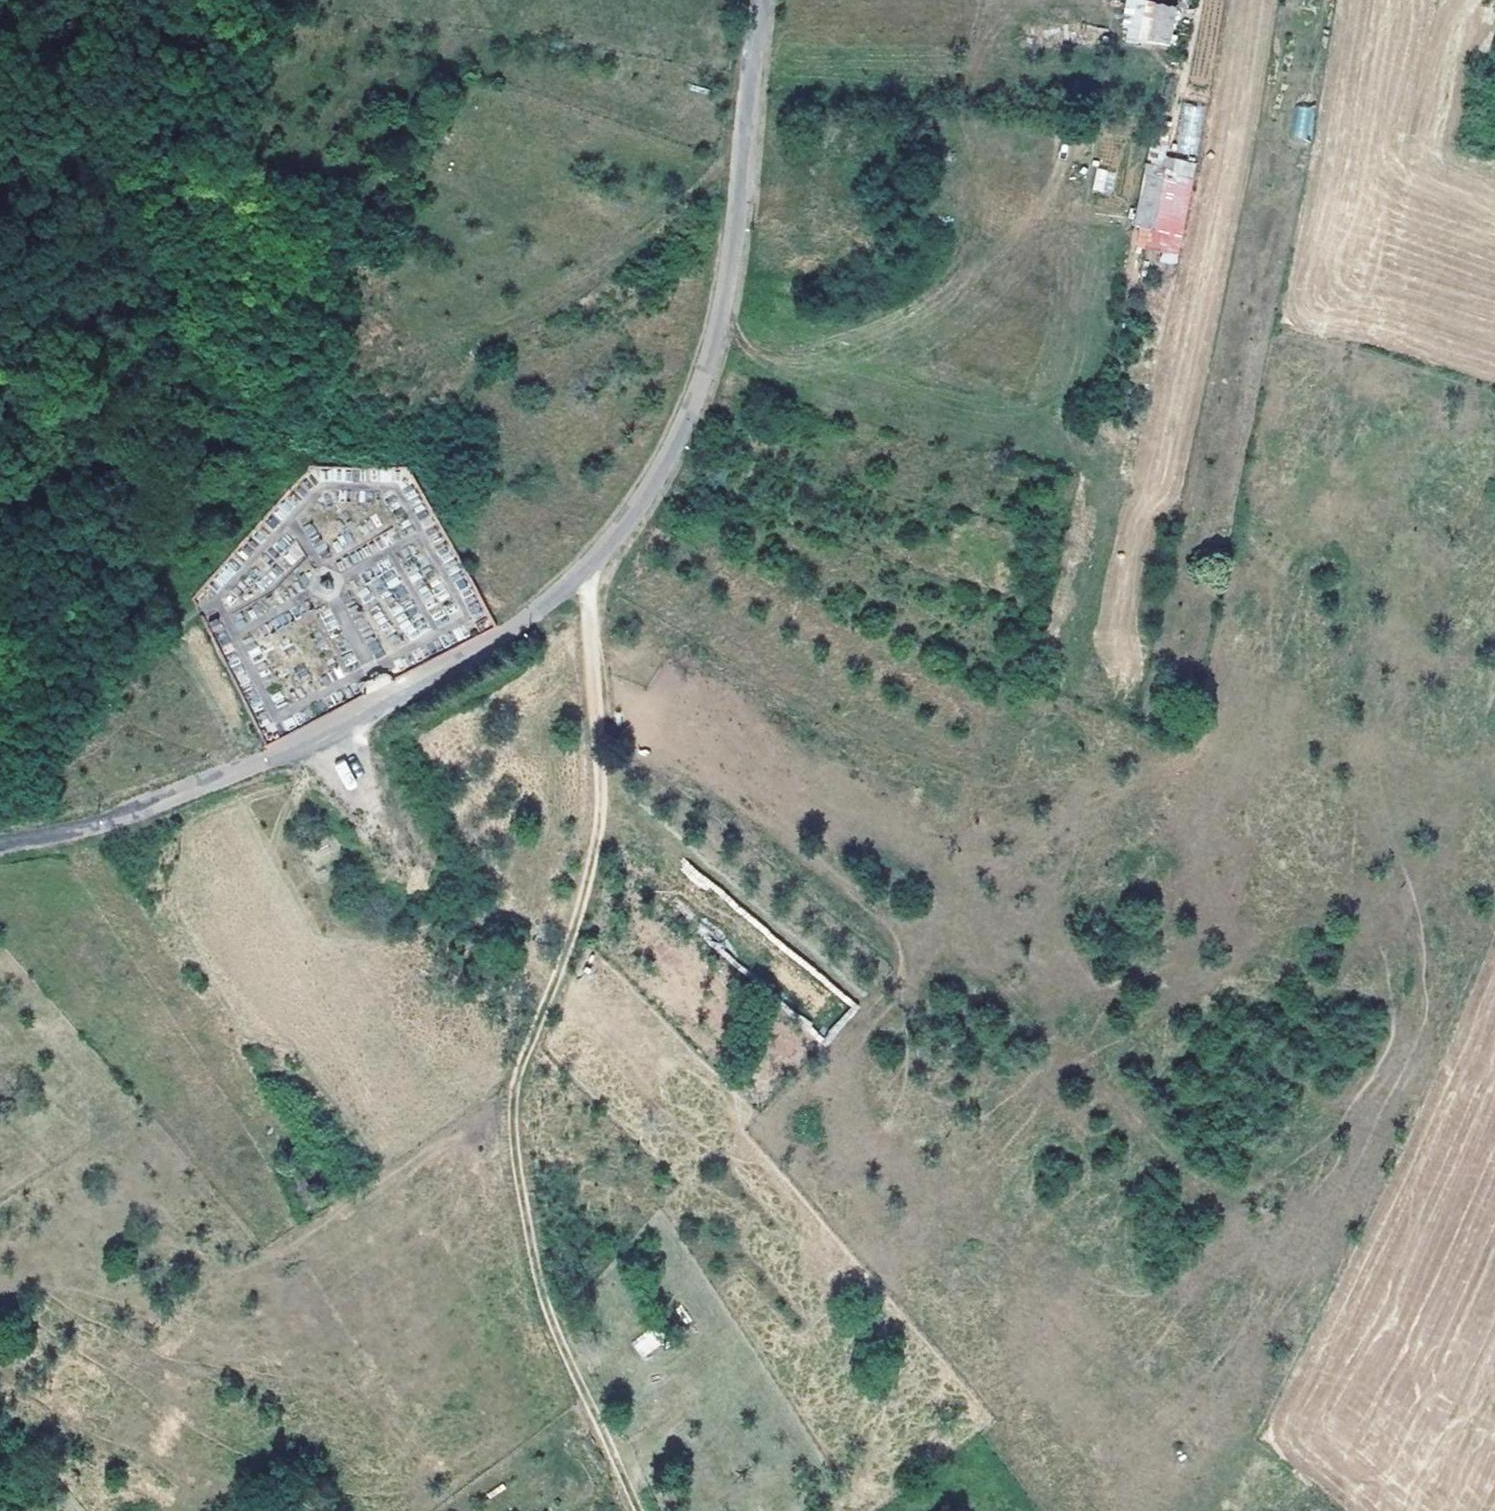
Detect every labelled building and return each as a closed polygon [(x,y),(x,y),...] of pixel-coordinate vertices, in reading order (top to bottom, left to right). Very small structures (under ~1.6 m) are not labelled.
[(1125,12),(1123,27),(1139,29),(1138,41),(1174,44),(1176,36),(1170,35),(1174,8),(1147,0),(1143,0),(1142,14),(1125,12)] [(1177,152),(1199,154),(1202,105),(1180,103),(1177,152)] [(1294,106),(1293,138),(1312,139),(1314,107),(1294,106)] [(1170,121),(1154,118),(1145,163),(1143,173),(1193,177),(1195,163),(1165,156),(1170,121)] [(1094,169),(1093,192),(1113,193),(1114,170),(1094,169)] [(1193,177),(1143,173),(1133,224),(1141,226),(1182,234),(1193,177)] [(1182,234),(1141,226),(1138,246),(1178,253),(1182,234)] [(631,1343),(642,1358),(661,1344),(650,1330),(631,1343)]
